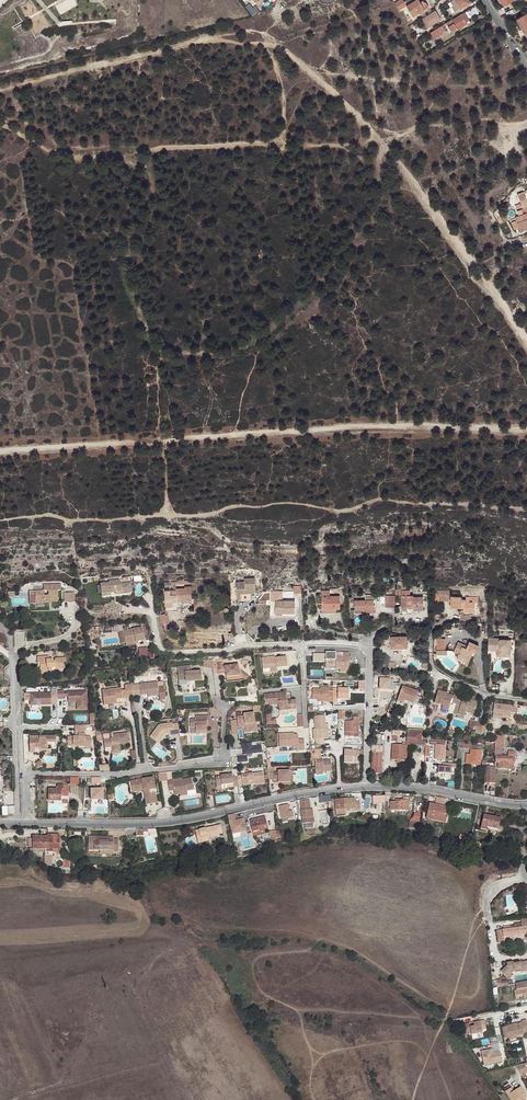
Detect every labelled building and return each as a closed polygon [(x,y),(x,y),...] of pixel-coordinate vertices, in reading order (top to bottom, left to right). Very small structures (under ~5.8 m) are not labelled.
[(401,0),(395,3),(400,11),(405,8),(402,3),(403,3),(401,0)] [(420,2),(419,0),(408,0),(404,2),(413,17),(428,8),(425,3),(424,3),(422,5),(420,2)] [(450,1),(453,6),(451,7),(454,12),(459,9),(470,3),(468,0),(452,0),(450,1)] [(436,11),(422,19),(428,28),(441,19),(436,11)] [(517,20),(524,32),(526,36),(526,13),(517,20)] [(451,21),(450,20),(445,23),(452,33),(462,27),(461,26),(466,22),(461,14),(451,21)] [(526,208),(526,206),(522,193),(517,194),(523,209),(526,208)] [(523,209),(526,219),(516,223),(520,231),(526,226),(526,208),(523,209)] [(235,581),(236,598),(250,597),(250,591),(255,591),(254,576),(244,577),(244,580),(235,581)] [(120,579),(109,580),(109,582),(100,582),(101,592),(110,591),(110,589),(114,588),(114,591),(123,590),(124,592),(131,591),(130,581),(120,582),(120,579)] [(61,583),(43,584),(43,590),(29,592),(29,595),(35,595),(36,604),(49,603),(49,601),(52,601),(58,600),(57,589),(61,589),(61,583)] [(173,586),(173,591),(176,591),(176,589),(176,583),(168,583),(167,585),(173,586)] [(176,591),(173,591),(165,591),(165,610),(176,610),(176,607),(192,607),(191,587),(184,587),(184,589),(176,589),(176,591)] [(71,591),(63,592),(64,600),(71,599),(71,591)] [(401,596),(401,607),(413,607),(413,610),(423,611),(423,597),(413,598),(413,596),(409,596),(410,591),(405,591),(405,596),(401,596)] [(449,600),(449,591),(436,591),(436,601),(449,600)] [(365,600),(354,600),(355,609),(365,609),(365,612),(374,611),(374,600),(377,600),(377,595),(365,595),(365,600)] [(339,596),(321,597),(321,604),(324,604),(324,609),(339,609),(339,596)] [(395,596),(386,596),(385,608),(395,608),(395,596)] [(461,597),(450,597),(450,608),(465,609),(465,612),(474,613),(475,602),(478,603),(478,598),(465,597),(465,600),(461,600),(461,597)] [(281,601),(275,600),(275,614),(282,614),(282,613),(294,613),(294,601),(281,601)] [(142,626),(123,630),(125,643),(135,641),(144,639),(142,626)] [(406,636),(390,637),(390,649),(407,649),(406,636)] [(491,638),(488,638),(488,650),(497,650),(497,655),(504,656),(504,654),(499,654),(499,647),(497,647),(497,648),(491,648),(491,638)] [(500,638),(491,638),(491,648),(497,648),(497,647),(499,647),(499,654),(504,654),(504,656),(510,656),(510,648),(508,648),(509,639),(500,639),(500,638)] [(445,640),(437,640),(437,655),(445,655),(445,640)] [(476,651),(478,644),(469,640),(466,646),(457,642),(453,652),(458,654),(457,656),(469,661),(474,650),(476,651)] [(148,646),(140,648),(141,655),(149,654),(148,646)] [(349,653),(343,653),(336,652),(326,652),(326,655),(326,662),(326,668),(339,668),(339,673),(347,673),(346,662),(349,662),(349,653)] [(262,669),(269,668),(269,666),(276,665),(276,667),(287,666),(286,656),(275,657),(275,655),(261,657),(262,669)] [(49,656),(37,657),(37,661),(39,661),(40,673),(47,673),(47,668),(55,668),(55,670),(65,669),(64,663),(66,663),(65,658),(55,658),(55,661),(54,661),(53,660),(52,659),(50,659),(49,656)] [(187,665),(177,666),(178,679),(185,679),(185,680),(202,679),(201,670),(191,671),(187,671),(187,665)] [(233,665),(224,666),(225,673),(226,677),(239,675),(238,668),(238,665),(235,665),(235,666),(233,667),(233,665)] [(247,675),(238,668),(239,675),(226,677),(226,682),(244,680),(247,675)] [(394,679),(380,679),(379,689),(395,690),(397,683),(394,682),(394,679)] [(140,687),(135,687),(136,696),(141,696),(141,695),(148,695),(152,694),(152,697),(159,696),(159,697),(165,696),(164,685),(158,686),(158,682),(140,684),(140,687)] [(132,688),(131,684),(125,684),(125,687),(126,697),(133,697),(132,688)] [(403,686),(399,699),(407,702),(415,704),(419,691),(403,686)] [(116,698),(122,698),(121,687),(102,689),(103,704),(117,703),(116,698)] [(311,700),(317,700),(328,700),(328,702),(332,702),(333,692),(328,692),(328,687),(319,687),(319,689),(312,689),(311,700)] [(337,692),(333,692),(332,702),(337,702),(337,699),(348,699),(348,688),(338,688),(337,692)] [(453,713),(457,697),(446,694),(446,693),(438,691),(434,703),(438,704),(436,712),(447,715),(448,712),(453,713)] [(86,692),(68,692),(68,697),(68,702),(75,702),(76,701),(77,702),(77,703),(77,710),(87,710),(86,692)] [(30,705),(51,705),(51,693),(30,693),(30,705)] [(286,693),(264,695),(264,702),(269,701),(269,703),(282,702),(283,711),(297,709),(296,700),(287,701),(286,693)] [(469,701),(457,697),(453,713),(457,714),(456,717),(467,721),(469,713),(474,714),(478,702),(469,700),(469,701)] [(282,702),(269,703),(269,706),(278,705),(279,711),(283,711),(282,702)] [(512,706),(494,704),(494,705),(493,715),(501,716),(510,717),(510,713),(511,707),(516,708),(517,702),(512,702),(512,704),(512,706)] [(222,716),(213,708),(210,708),(210,717),(222,716)] [(244,717),(237,718),(238,726),(247,725),(249,734),(257,733),(256,723),(255,723),(254,713),(244,714),(244,717)] [(266,715),(267,724),(276,724),(276,719),(271,719),(271,714),(266,715)] [(315,716),(315,729),(318,729),(319,740),(316,740),(316,744),(324,744),(324,739),(329,739),(328,729),(326,729),(326,725),(325,715),(315,716)] [(208,716),(195,716),(195,720),(190,720),(190,727),(195,728),(195,731),(206,731),(206,726),(206,722),(208,722),(208,716)] [(353,720),(346,720),(345,736),(359,736),(359,716),(353,716),(353,720)] [(180,735),(178,723),(173,724),(173,723),(159,725),(150,737),(159,744),(165,735),(171,734),(174,733),(175,735),(174,735),(180,735)] [(247,725),(238,726),(238,728),(245,728),(246,734),(249,734),(247,725)] [(85,736),(85,731),(78,731),(78,736),(75,736),(67,736),(68,745),(85,745),(85,744),(91,744),(91,736),(85,736)] [(421,732),(407,732),(406,745),(424,746),(424,742),(421,742),(421,732)] [(127,733),(112,734),(113,739),(103,740),(104,746),(111,745),(111,747),(111,751),(120,750),(119,744),(128,744),(127,733)] [(290,735),(290,733),(278,734),(279,747),(292,746),(292,748),(298,748),(298,751),(305,750),(304,739),(298,740),(298,735),(294,735),(290,735)] [(495,734),(495,741),(495,743),(504,744),(504,735),(495,734)] [(34,738),(34,736),(29,736),(29,745),(34,745),(34,747),(38,747),(40,747),(40,749),(47,749),(47,745),(46,742),(50,742),(50,745),(50,748),(55,748),(55,736),(38,736),(38,738),(34,738)] [(436,739),(430,738),(430,743),(436,743),(434,759),(444,760),(445,740),(436,740),(436,739)] [(251,743),(242,744),(244,756),(238,758),(239,763),(249,762),(247,754),(262,753),(261,745),(252,746),(251,743)] [(392,761),(406,761),(406,746),(405,746),(405,744),(402,744),(402,746),(392,746),(392,761)] [(483,746),(471,745),(470,754),(466,754),(465,763),(479,764),(480,750),(482,750),(483,746)] [(357,751),(344,750),(344,763),(357,763),(357,751)] [(376,750),(372,750),(371,773),(381,773),(382,752),(375,752),(376,750)] [(508,756),(496,756),(495,762),(498,762),(497,768),(514,769),(514,756),(516,757),(516,752),(508,752),(508,756)] [(321,761),(315,761),(315,772),(324,772),(331,771),(331,760),(321,761)] [(441,767),(437,767),(437,773),(450,775),(450,768),(455,768),(455,764),(442,763),(441,767)] [(489,765),(485,765),(484,782),(495,782),(495,773),(493,771),(494,766),(489,766),(489,765)] [(274,773),(273,767),(268,767),(267,767),(268,780),(277,780),(277,781),(279,781),(279,783),(290,783),(290,770),(278,771),(278,772),(274,773)] [(293,770),(290,770),(290,783),(279,783),(280,786),(293,785),(293,770)] [(167,772),(159,772),(160,781),(168,780),(167,772)] [(242,776),(237,776),(238,785),(242,785),(243,787),(249,786),(248,782),(253,781),(253,785),(264,784),(263,773),(242,775),(242,776)] [(233,778),(232,774),(220,775),(220,777),(215,778),(216,788),(221,787),(221,786),(233,785),(233,787),(238,786),(238,785),(237,777),(233,778)] [(175,795),(180,794),(180,792),(187,791),(194,790),(191,778),(182,780),(182,783),(173,784),(173,779),(168,780),(170,791),(174,791),(175,795)] [(137,782),(132,782),(134,791),(144,789),(145,792),(150,791),(156,790),(154,779),(143,781),(137,782)] [(57,788),(49,788),(48,801),(61,801),(61,796),(61,794),(63,794),(63,786),(57,785),(57,788)] [(102,788),(90,789),(91,800),(103,799),(102,788)] [(150,791),(145,792),(147,805),(152,804),(151,795),(156,794),(156,790),(150,791)] [(374,803),(387,803),(387,795),(374,795),(374,803)] [(359,810),(358,802),(354,803),(353,799),(333,800),(334,811),(359,810)] [(302,824),(314,822),(313,817),(312,809),(310,809),(309,800),(300,801),(301,810),(300,810),(302,824)] [(390,810),(408,811),(408,800),(399,800),(399,802),(390,802),(390,810)] [(287,818),(293,817),(291,811),(289,811),(287,804),(278,806),(281,818),(287,817),(287,818)] [(426,820),(446,808),(429,804),(426,820)] [(434,819),(443,821),(446,808),(426,820),(434,821),(434,819)] [(233,814),(227,815),(231,831),(242,829),(239,817),(234,818),(233,814)] [(486,828),(497,830),(500,818),(483,815),(480,829),(486,830),(486,828)] [(263,830),(267,829),(265,820),(258,822),(257,820),(250,822),(254,837),(264,834),(263,830)] [(415,831),(417,831),(418,822),(408,821),(407,828),(415,829),(415,831)] [(218,835),(222,834),(220,825),(195,831),(198,843),(208,841),(207,838),(218,836),(218,835)] [(54,835),(48,834),(48,836),(47,845),(41,845),(41,849),(43,849),(44,859),(46,859),(46,855),(53,855),(53,852),(58,852),(58,849),(59,848),(59,836),(54,836),(54,835)] [(47,845),(48,836),(42,836),(32,836),(32,849),(41,849),(41,845),(47,845)] [(113,839),(113,837),(108,837),(108,836),(103,836),(103,837),(100,837),(100,836),(89,836),(88,849),(100,850),(100,851),(113,851),(113,839)] [(514,926),(510,926),(510,929),(496,930),(497,941),(503,940),(503,937),(525,934),(525,933),(524,927),(521,928),(517,928),(514,928),(514,926)] [(526,971),(526,961),(519,962),(512,964),(512,962),(506,963),(507,966),(500,972),(506,978),(510,974),(514,971),(521,970),(521,972),(526,971)] [(515,984),(518,995),(526,993),(526,994),(526,982),(515,984)] [(517,1036),(526,1034),(526,1033),(526,1021),(526,1020),(522,1021),(523,1022),(506,1026),(506,1028),(509,1037),(509,1038),(517,1036)] [(472,1034),(484,1032),(481,1021),(474,1022),(475,1026),(471,1027),(470,1023),(463,1025),(466,1035),(472,1033),(472,1034)] [(493,1049),(482,1051),(485,1066),(504,1061),(500,1043),(492,1045),(493,1049)] [(522,1075),(526,1073),(526,1067),(525,1063),(517,1065),(522,1075)] [(514,1099),(526,1099),(525,1097),(526,1097),(524,1095),(526,1093),(521,1085),(515,1089),(513,1086),(506,1090),(509,1094),(511,1093),(515,1099),(514,1099)]
